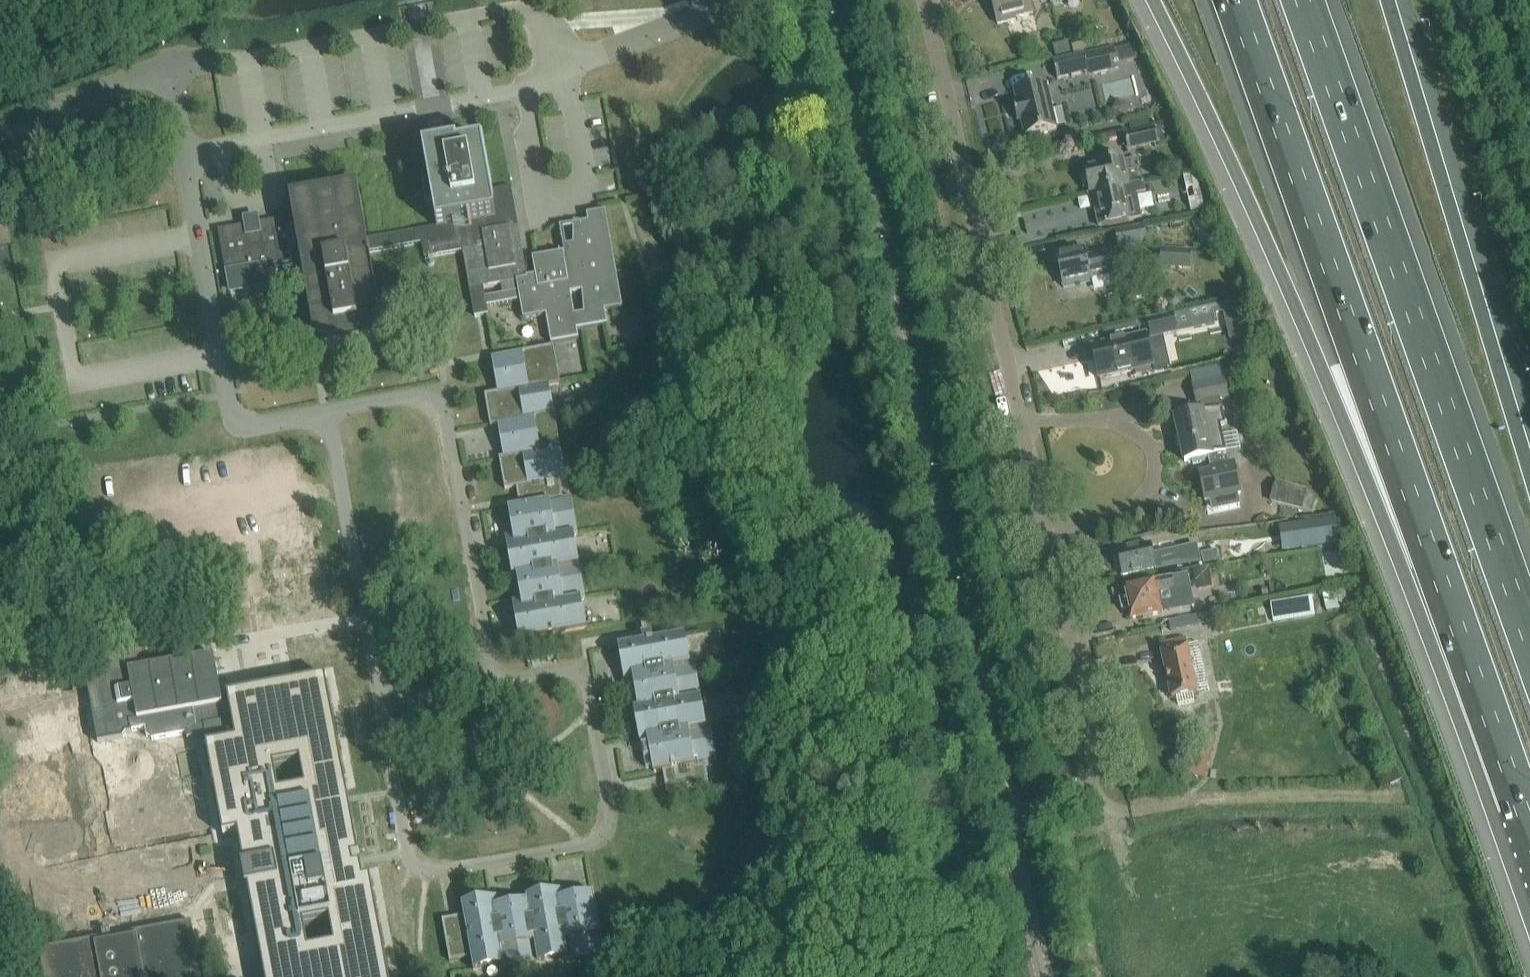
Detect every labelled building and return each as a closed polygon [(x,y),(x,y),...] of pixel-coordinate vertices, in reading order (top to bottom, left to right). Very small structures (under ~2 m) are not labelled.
[(997,25),(1016,20),(1015,18),(1033,13),(1030,0),(991,0),(997,25)] [(1068,42),(1053,46),(1055,57),(1070,54),(1068,42)] [(1119,69),(1118,63),(1138,58),(1135,44),(1114,48),(1114,47),(1053,62),(1057,79),(1088,72),(1089,75),(1119,69)] [(1082,44),(1072,45),(1073,54),(1083,53),(1082,44)] [(1133,76),(1102,83),(1106,101),(1137,93),(1133,76)] [(1057,128),(1045,82),(1014,89),(1018,105),(1013,106),(1017,122),(1021,121),(1025,136),(1057,128)] [(1155,129),(1125,136),(1128,150),(1159,143),(1155,129)] [(521,301),(524,319),(547,315),(552,344),(579,339),(578,330),(607,325),(607,324),(605,311),(609,310),(623,308),(607,222),(605,211),(587,215),(587,219),(588,223),(584,223),(584,222),(573,222),(573,264),(566,267),(564,253),(535,258),(532,258),(536,276),(527,278),(524,260),(511,187),(491,191),(483,144),(458,149),(458,145),(455,145),(455,146),(424,152),(429,180),(422,181),(426,205),(433,204),(437,228),(367,240),(358,187),(290,199),(295,226),(260,232),(258,221),(257,220),(245,222),(246,223),(248,234),(221,239),(229,278),(231,291),(269,285),(267,271),(283,268),(302,265),(303,270),(314,332),(315,335),(316,340),(318,353),(319,353),(329,351),(346,348),(384,341),(385,341),(384,337),(381,320),(382,319),(370,253),(422,243),(425,259),(464,251),(475,317),(475,318),(489,315),(487,307),(521,301)] [(1093,194),(1128,186),(1125,171),(1140,168),(1138,159),(1123,162),(1122,157),(1103,161),(1104,166),(1084,170),(1086,177),(1082,178),(1084,189),(1088,188),(1090,195),(1093,194)] [(1197,173),(1184,176),(1187,189),(1193,188),(1195,198),(1188,200),(1191,212),(1205,209),(1197,173)] [(1143,182),(1128,186),(1093,194),(1100,227),(1141,218),(1137,195),(1146,193),(1143,182)] [(1118,248),(1147,243),(1145,226),(1115,231),(1118,248)] [(1063,287),(1116,275),(1111,250),(1087,256),(1085,249),(1056,256),(1063,287)] [(1161,249),(1160,269),(1191,271),(1192,251),(1161,249)] [(1170,294),(1165,300),(1167,307),(1173,310),(1179,309),(1183,304),(1182,298),(1177,293),(1170,294)] [(1241,301),(1222,306),(1222,307),(1223,313),(1225,322),(1244,318),(1241,303),(1241,301)] [(1222,306),(1175,316),(1179,334),(1218,325),(1216,315),(1223,313),(1222,307),(1222,306)] [(1175,316),(1147,322),(1151,340),(1163,337),(1179,334),(1175,316)] [(1147,334),(1090,347),(1097,381),(1155,368),(1155,367),(1149,341),(1147,334)] [(554,347),(492,358),(498,393),(485,395),(491,427),(501,425),(503,432),(493,433),(493,435),(499,434),(504,458),(499,458),(505,489),(517,487),(520,506),(508,508),(513,535),(506,536),(506,538),(515,536),(517,543),(507,545),(512,576),(517,575),(521,600),(513,601),(513,602),(523,600),(524,608),(514,610),(519,641),(586,628),(586,625),(581,626),(577,601),(586,600),(579,561),(574,562),(570,537),(578,535),(571,497),(563,498),(560,480),(566,479),(554,412),(549,413),(545,388),(560,385),(554,347)] [(1199,414),(1175,419),(1185,462),(1193,460),(1193,464),(1205,462),(1204,458),(1208,457),(1211,472),(1199,474),(1205,502),(1207,506),(1212,505),(1222,503),(1224,513),(1242,510),(1240,499),(1242,499),(1241,494),(1234,463),(1226,464),(1223,453),(1226,453),(1220,426),(1226,425),(1222,409),(1221,400),(1229,398),(1225,378),(1192,385),(1196,404),(1197,404),(1199,414)] [(1307,492),(1275,482),(1269,502),(1311,514),(1315,498),(1306,495),(1307,492)] [(1335,517),(1297,523),(1301,549),(1339,543),(1335,517)] [(1137,547),(1117,552),(1123,577),(1142,573),(1156,570),(1155,566),(1167,563),(1168,565),(1180,562),(1181,567),(1195,564),(1200,563),(1196,547),(1153,557),(1153,556),(1150,544),(1137,547)] [(1209,569),(1193,572),(1197,592),(1213,589),(1209,569)] [(1126,599),(1120,600),(1123,611),(1128,609),(1131,619),(1150,615),(1163,612),(1159,598),(1192,591),(1188,575),(1123,587),(1126,599)] [(1198,617),(1170,622),(1172,633),(1200,628),(1198,617)] [(685,633),(618,645),(623,676),(634,675),(635,682),(625,684),(625,685),(634,683),(638,707),(634,708),(639,739),(649,738),(651,745),(641,747),(641,748),(649,746),(654,773),(663,772),(667,793),(709,786),(705,764),(717,762),(710,724),(701,725),(697,700),(701,699),(694,661),(685,662),(681,637),(686,636),(685,633)] [(1160,645),(1172,699),(1176,698),(1178,706),(1194,702),(1193,694),(1197,693),(1185,640),(1160,645)] [(104,707),(93,709),(99,742),(123,738),(127,733),(132,732),(145,729),(146,737),(152,741),(188,734),(193,733),(196,728),(202,727),(226,723),(222,697),(214,655),(113,674),(99,676),(104,707)] [(0,680),(0,704),(78,690),(74,667),(0,680)] [(202,727),(223,837),(238,834),(265,976),(389,976),(371,878),(364,879),(361,865),(354,867),(352,858),(359,856),(346,783),(326,678),(222,697),(226,723),(202,727)] [(1202,737),(1190,779),(1207,784),(1219,741),(1202,737)] [(125,863),(51,871),(56,919),(74,917),(75,925),(131,920),(125,863)] [(493,898),(462,904),(464,916),(442,920),(450,962),(471,958),(474,971),(477,971),(476,966),(501,961),(502,970),(541,963),(540,959),(565,954),(567,963),(605,956),(594,893),(567,898),(565,890),(564,890),(566,900),(559,901),(557,891),(526,897),(527,901),(502,905),(501,897),(500,897),(502,908),(495,909),(493,898)] [(46,948),(46,949),(51,976),(194,976),(190,953),(197,951),(193,929),(192,929),(169,933),(168,928),(168,926),(163,927),(132,932),(133,940),(112,943),(104,945),(99,946),(98,939),(46,948)]
